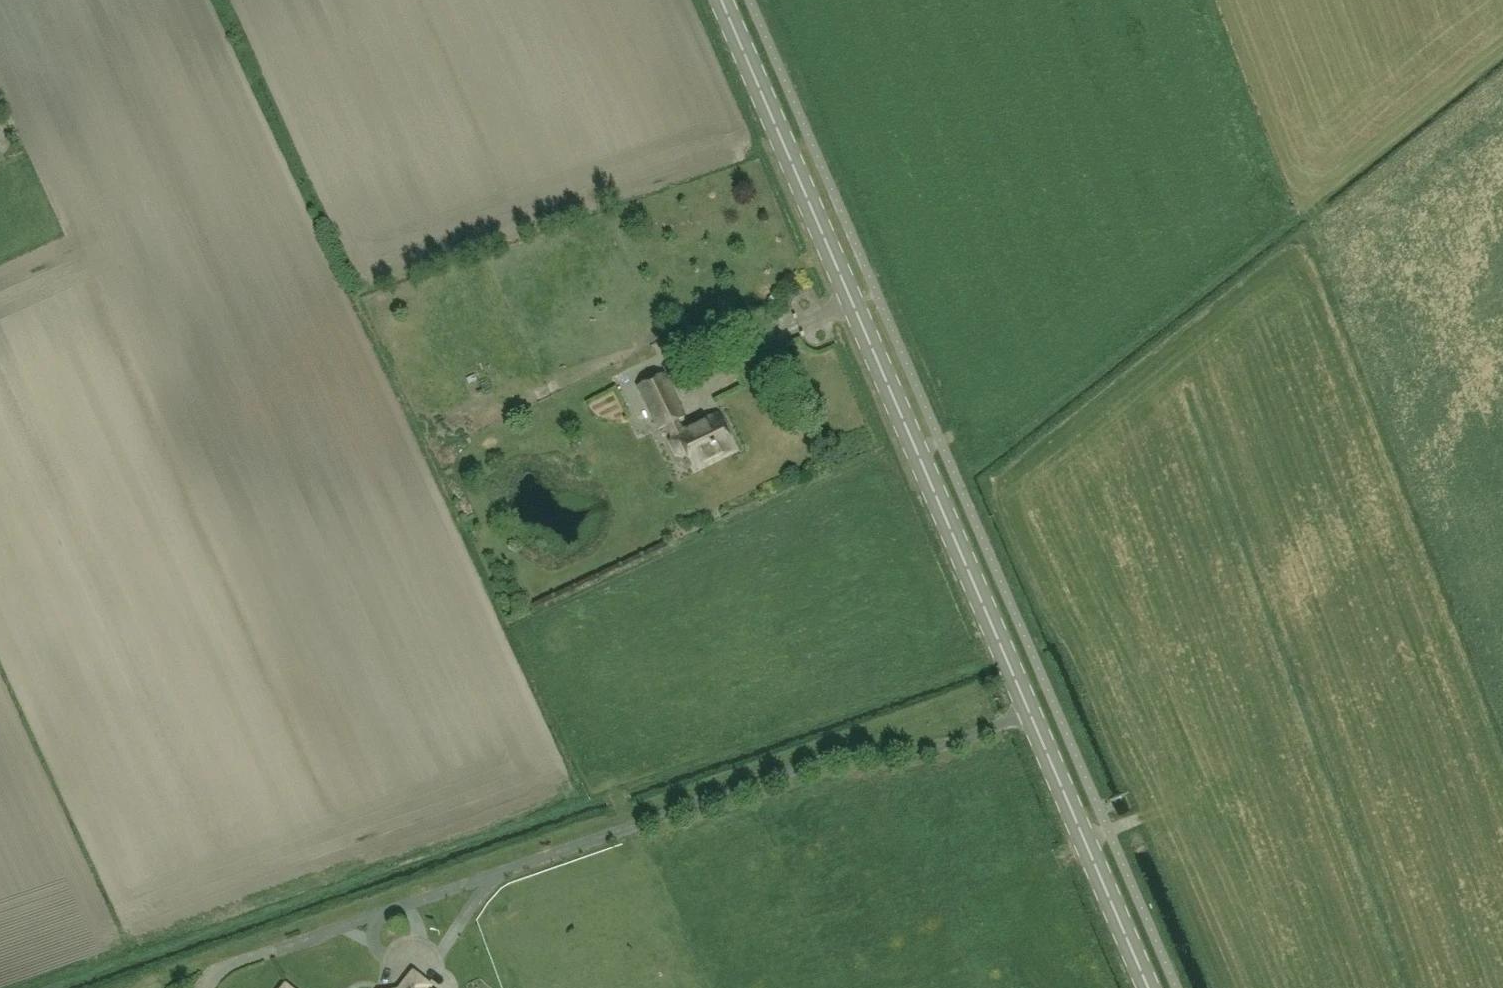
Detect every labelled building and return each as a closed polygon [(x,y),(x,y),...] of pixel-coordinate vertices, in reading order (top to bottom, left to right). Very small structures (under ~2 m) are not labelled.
[(682,431),(676,420),(685,416),(664,374),(639,386),(660,428),(667,424),(673,436),(671,441),(676,453),(681,454),(686,452),(694,468),(736,448),(719,413),(682,431)] [(430,986),(414,973),(402,987),(428,987),(430,986)]
